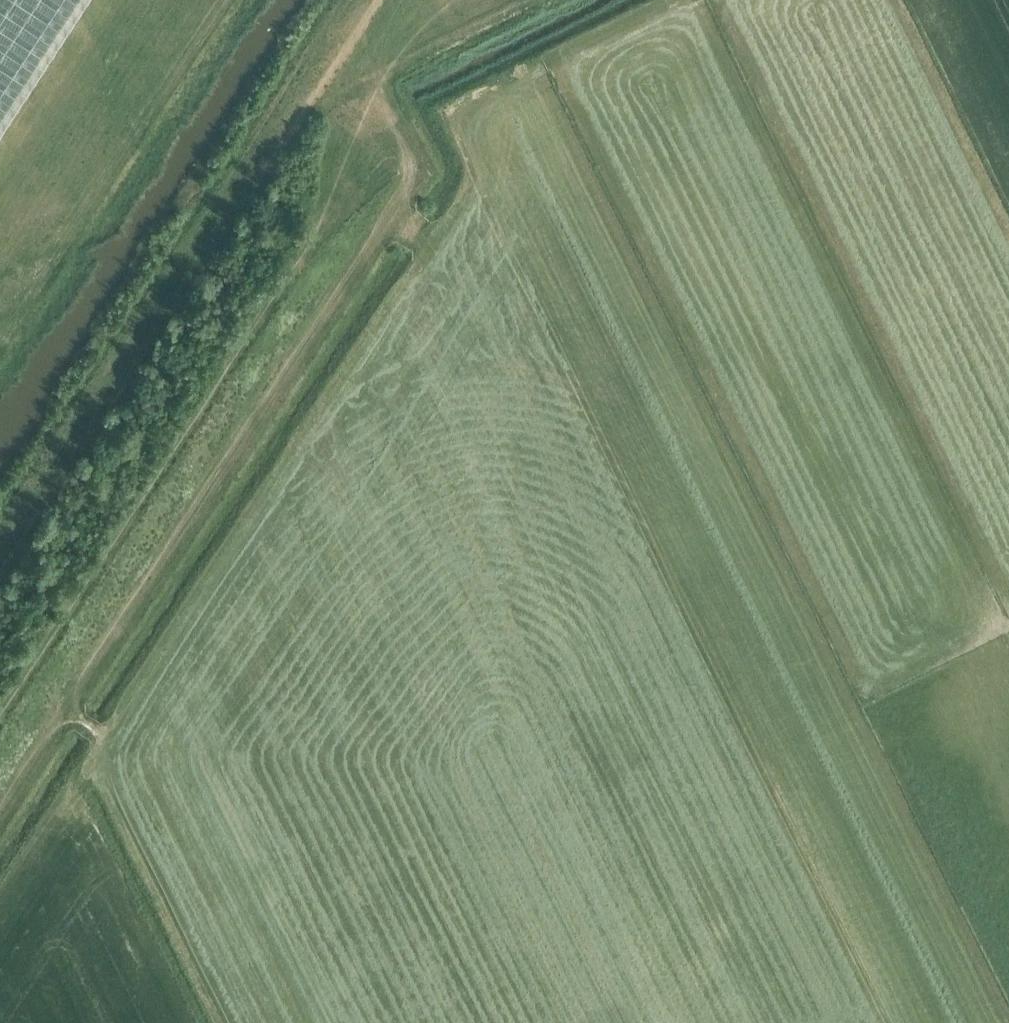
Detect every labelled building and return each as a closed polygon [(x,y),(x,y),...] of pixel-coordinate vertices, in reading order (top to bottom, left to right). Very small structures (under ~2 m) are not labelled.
[(83,0),(0,0),(0,127),(83,0)]
